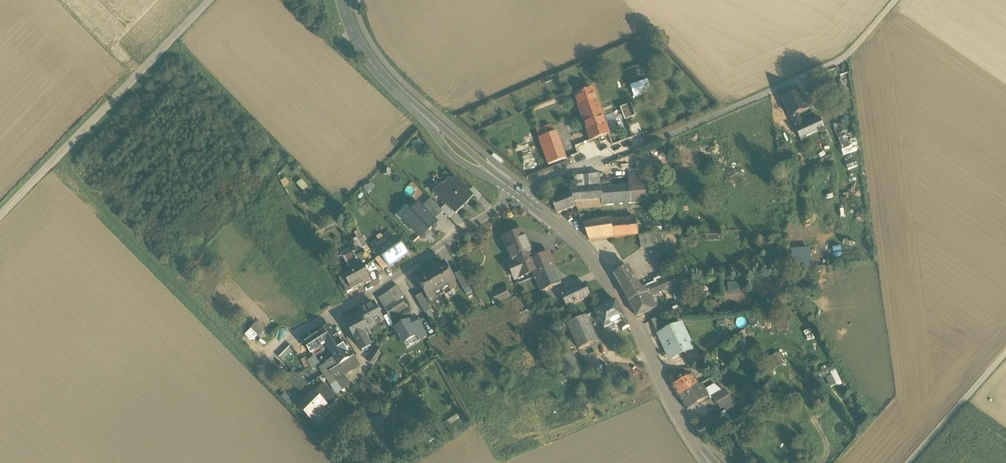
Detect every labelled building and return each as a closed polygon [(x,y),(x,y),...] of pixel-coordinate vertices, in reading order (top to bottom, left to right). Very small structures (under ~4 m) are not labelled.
[(594,91),(575,97),(579,111),(580,111),(591,141),(609,134),(594,91)] [(807,110),(806,109),(802,99),(799,93),(783,101),(791,118),(798,114),(807,110)] [(807,96),(802,99),(806,109),(811,104),(807,96)] [(635,116),(631,105),(623,108),(627,119),(635,116)] [(791,118),(796,130),(803,126),(798,114),(791,118)] [(819,119),(803,126),(796,130),(801,140),(824,129),(819,119)] [(834,129),(838,137),(850,132),(846,123),(834,129)] [(536,131),(539,139),(555,133),(552,125),(536,131)] [(539,139),(548,165),(565,159),(556,133),(555,133),(539,139)] [(575,177),(576,191),(601,188),(599,174),(575,177)] [(433,193),(446,205),(454,214),(456,215),(464,207),(462,205),(465,202),(467,204),(474,197),(469,192),(470,191),(456,177),(452,181),(449,179),(443,185),(441,184),(433,193)] [(629,179),(630,185),(631,203),(645,202),(643,177),(629,179)] [(571,194),(574,202),(602,200),(602,205),(631,203),(630,185),(604,188),(601,188),(576,191),(570,191),(570,194),(571,194)] [(474,188),(470,191),(469,192),(474,197),(478,200),(482,196),(474,188)] [(557,214),(576,207),(576,206),(574,202),(571,194),(570,194),(552,201),(556,213),(557,214)] [(430,200),(422,208),(435,221),(443,213),(441,210),(430,200)] [(602,208),(602,205),(602,200),(574,202),(576,206),(576,207),(577,209),(602,208)] [(418,205),(403,220),(420,237),(423,234),(425,236),(432,229),(430,227),(435,222),(435,221),(422,208),(418,205)] [(454,214),(446,205),(441,210),(443,213),(449,219),(454,214)] [(589,240),(614,238),(611,222),(611,219),(601,220),(583,224),(589,240)] [(636,219),(611,222),(614,238),(638,235),(636,219)] [(703,240),(719,240),(719,232),(703,232),(703,240)] [(508,251),(517,248),(528,243),(523,233),(504,241),(508,251)] [(641,235),(642,249),(667,247),(666,233),(641,235)] [(362,236),(357,238),(362,250),(367,247),(362,236)] [(357,252),(362,250),(357,238),(352,241),(357,252)] [(381,256),(389,267),(407,254),(396,238),(389,243),(379,250),(378,251),(381,256)] [(377,246),(379,250),(389,243),(387,239),(377,246)] [(533,256),(528,243),(517,248),(523,260),(527,258),(533,256)] [(508,251),(513,264),(523,260),(517,248),(508,251)] [(798,249),(798,261),(809,261),(809,249),(798,249)] [(344,259),(350,270),(362,263),(362,264),(365,263),(361,255),(357,257),(354,253),(344,259)] [(549,254),(529,263),(533,272),(535,278),(555,269),(549,254)] [(376,260),(383,271),(389,267),(381,256),(376,260)] [(527,258),(523,260),(513,264),(515,269),(512,270),(516,279),(533,272),(529,263),(527,258)] [(371,281),(362,264),(362,263),(350,270),(351,273),(344,276),(345,277),(353,291),(371,281)] [(438,268),(431,272),(444,295),(445,295),(444,293),(451,289),(454,290),(456,283),(444,263),(438,267),(438,268)] [(623,289),(629,302),(648,292),(646,287),(645,287),(641,289),(628,267),(614,275),(623,289)] [(561,284),(555,269),(535,278),(542,292),(561,284)] [(444,296),(444,295),(431,272),(423,276),(423,275),(417,279),(428,299),(435,301),(435,298),(443,294),(444,296)] [(455,276),(464,291),(470,288),(461,272),(455,276)] [(667,286),(675,283),(673,277),(671,273),(662,276),(663,277),(667,286)] [(681,274),(673,277),(675,283),(676,285),(684,281),(681,274)] [(645,287),(646,287),(646,286),(656,282),(655,280),(663,277),(662,276),(660,277),(654,280),(655,282),(645,286),(645,287)] [(348,294),(353,291),(345,277),(340,279),(348,294)] [(667,286),(663,277),(655,280),(656,282),(646,286),(646,287),(648,292),(629,302),(637,317),(657,308),(651,296),(663,291),(667,286)] [(561,295),(567,308),(591,297),(585,284),(561,295)] [(385,310),(391,320),(407,309),(401,299),(404,298),(398,287),(378,299),(385,310)] [(492,294),(496,304),(510,298),(505,288),(492,294)] [(416,298),(425,314),(431,310),(422,295),(416,298)] [(606,328),(608,332),(615,329),(613,324),(618,322),(625,318),(615,301),(595,311),(597,315),(605,328),(606,328)] [(359,312),(360,315),(368,329),(374,325),(373,323),(381,318),(374,304),(359,312)] [(369,331),(368,329),(360,315),(346,322),(357,342),(366,338),(364,335),(369,332),(369,331)] [(579,350),(597,342),(585,316),(567,324),(579,350)] [(629,327),(625,318),(618,322),(623,330),(629,327)] [(653,320),(660,335),(675,327),(671,319),(653,320)] [(257,322),(251,327),(259,336),(265,331),(257,322)] [(404,344),(417,337),(417,336),(411,326),(409,322),(395,329),(404,344)] [(420,342),(427,338),(418,322),(411,326),(417,336),(417,337),(420,342)] [(665,347),(670,359),(692,349),(689,341),(685,339),(678,326),(675,327),(660,335),(662,339),(665,340),(667,345),(665,347)] [(325,345),(327,349),(339,341),(330,327),(318,334),(325,345)] [(311,354),(325,345),(318,334),(304,343),(311,354)] [(420,342),(417,337),(404,344),(407,349),(420,342)] [(369,345),(366,338),(357,342),(360,349),(369,345)] [(327,349),(335,360),(339,366),(343,364),(343,363),(351,359),(339,341),(327,349)] [(370,362),(375,365),(381,356),(376,352),(370,362)] [(556,363),(568,379),(582,371),(570,354),(556,363)] [(329,372),(334,379),(348,370),(348,369),(358,363),(354,356),(351,359),(343,363),(343,364),(339,366),(330,372),(329,372)] [(301,360),(306,368),(311,366),(305,358),(301,360)] [(330,372),(339,366),(335,360),(321,369),(325,375),(329,372),(330,372)] [(820,367),(828,388),(841,384),(832,363),(820,367)] [(287,378),(299,391),(307,386),(293,372),(287,378)] [(669,378),(673,386),(679,383),(675,375),(669,378)] [(672,386),(679,398),(698,386),(693,378),(690,376),(679,383),(673,386),(672,386)] [(324,384),(314,394),(325,405),(325,406),(328,409),(338,399),(324,384)] [(701,384),(698,386),(679,398),(687,411),(697,405),(697,404),(709,397),(705,391),(701,384)] [(715,385),(705,391),(709,397),(710,400),(713,398),(712,398),(722,392),(720,390),(715,385)] [(718,403),(721,409),(732,403),(725,391),(722,392),(712,398),(713,398),(716,404),(718,403)] [(312,419),(318,413),(325,406),(325,405),(314,394),(313,393),(299,407),(312,419)] [(285,395),(281,399),(291,409),(295,405),(285,395)] [(695,427),(703,440),(726,424),(717,410),(710,415),(713,420),(707,424),(705,421),(695,427)] [(371,418),(377,425),(385,420),(379,412),(371,418)] [(321,416),(318,413),(312,419),(315,422),(321,416)]
